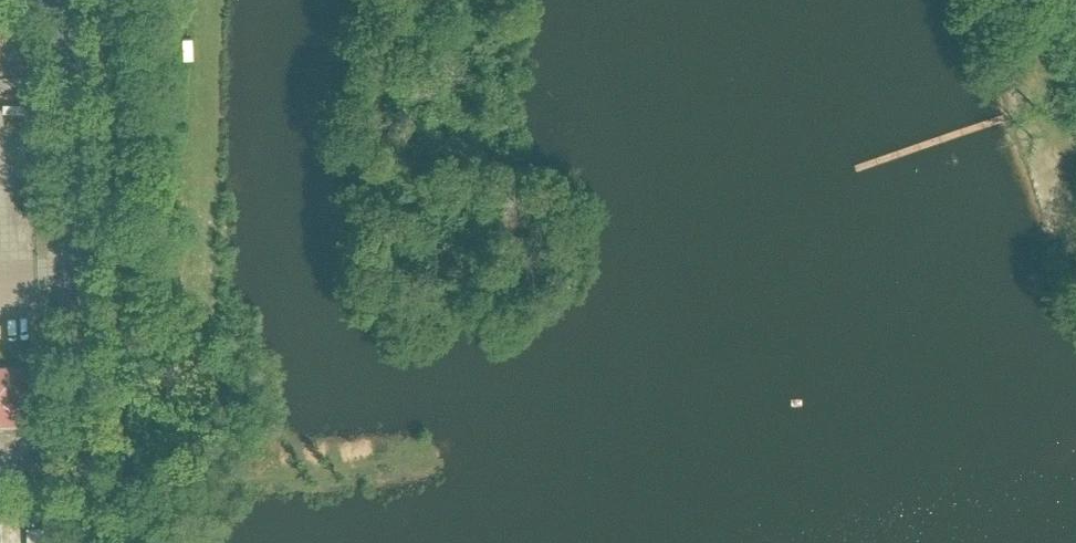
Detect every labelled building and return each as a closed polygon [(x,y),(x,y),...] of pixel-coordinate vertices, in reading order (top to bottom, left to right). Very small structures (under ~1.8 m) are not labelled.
[(8,425),(23,408),(22,385),(5,369),(0,369),(0,426),(8,425)]
